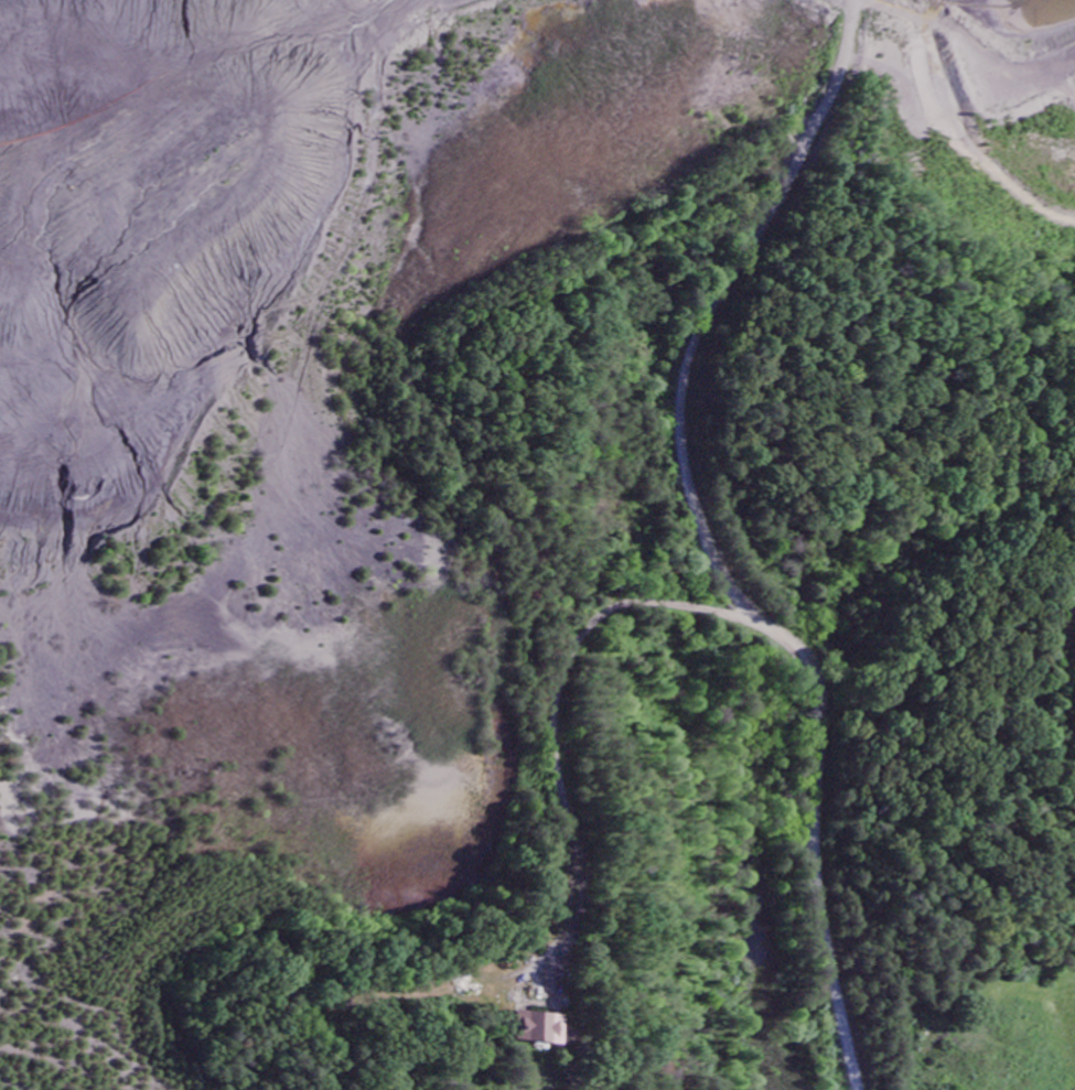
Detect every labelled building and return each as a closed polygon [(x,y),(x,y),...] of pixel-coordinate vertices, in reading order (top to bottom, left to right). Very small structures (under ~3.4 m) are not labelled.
[(515,1010),(512,1040),(558,1046),(561,1015),(515,1010)]
